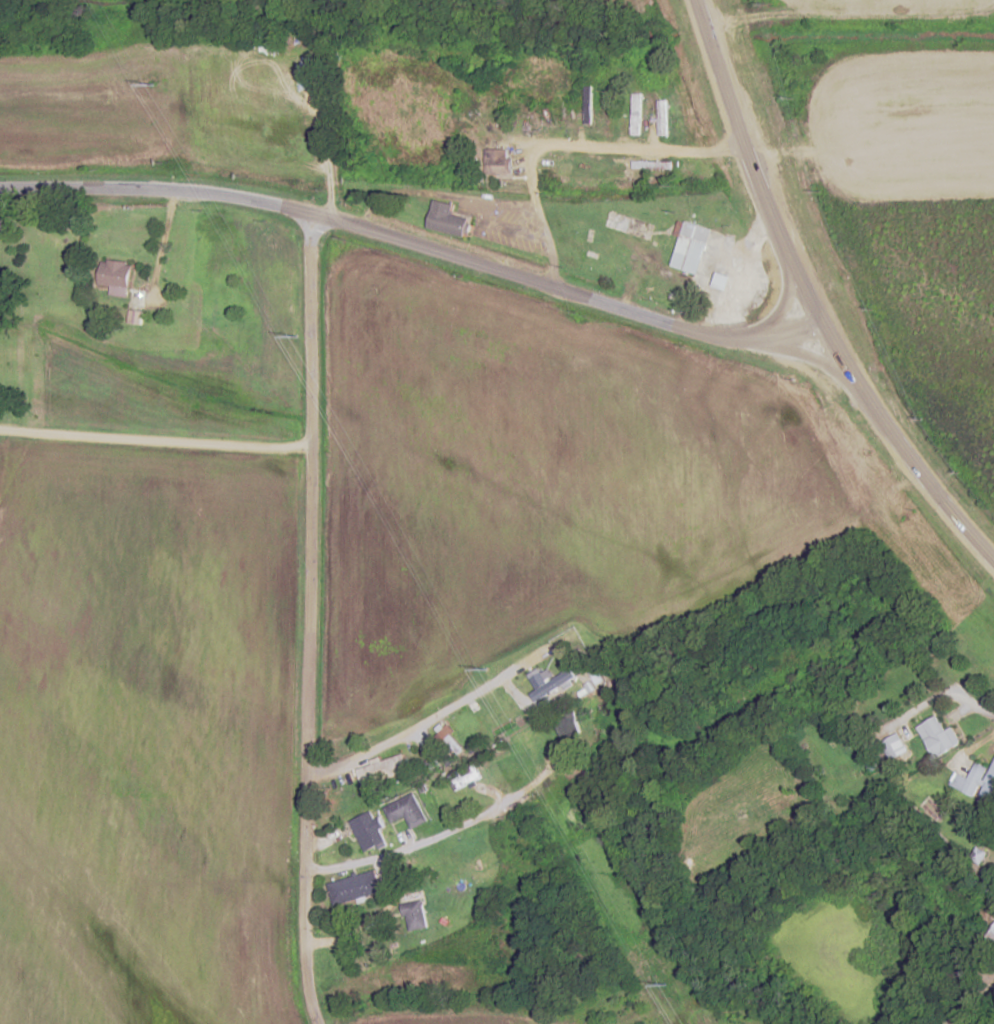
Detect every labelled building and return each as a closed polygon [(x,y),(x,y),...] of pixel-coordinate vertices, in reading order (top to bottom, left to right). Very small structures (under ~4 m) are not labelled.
[(633,91),(632,135),(642,135),(643,91),(633,91)] [(658,99),(659,135),(668,135),(667,99),(658,99)] [(485,149),(485,175),(511,175),(511,149),(485,149)] [(433,199),(426,227),(467,238),(468,233),(472,219),(451,213),(454,205),(437,200),(433,199)] [(680,219),(713,231),(698,274),(665,263),(680,219)] [(130,296),(130,261),(100,261),(100,286),(110,286),(110,296),(130,296)] [(717,272),(713,285),(727,290),(731,277),(717,272)] [(547,682),(541,671),(531,677),(538,688),(531,693),(541,709),(581,685),(571,668),(547,682)] [(918,725),(935,757),(961,742),(953,726),(946,730),(938,715),(918,725)] [(463,749),(441,725),(437,729),(458,753),(463,749)] [(909,751),(899,732),(882,741),(891,760),(909,751)] [(426,762),(438,755),(433,745),(421,751),(426,762)] [(954,771),(948,784),(977,797),(976,799),(993,807),(993,763),(991,769),(976,762),(969,778),(954,771)] [(392,823),(407,816),(412,828),(428,821),(415,792),(384,805),(392,823)] [(365,852),(386,842),(372,811),(350,820),(365,852)] [(381,892),(376,871),(328,882),(334,904),(381,892)] [(403,903),(409,930),(428,926),(422,899),(403,903)]
